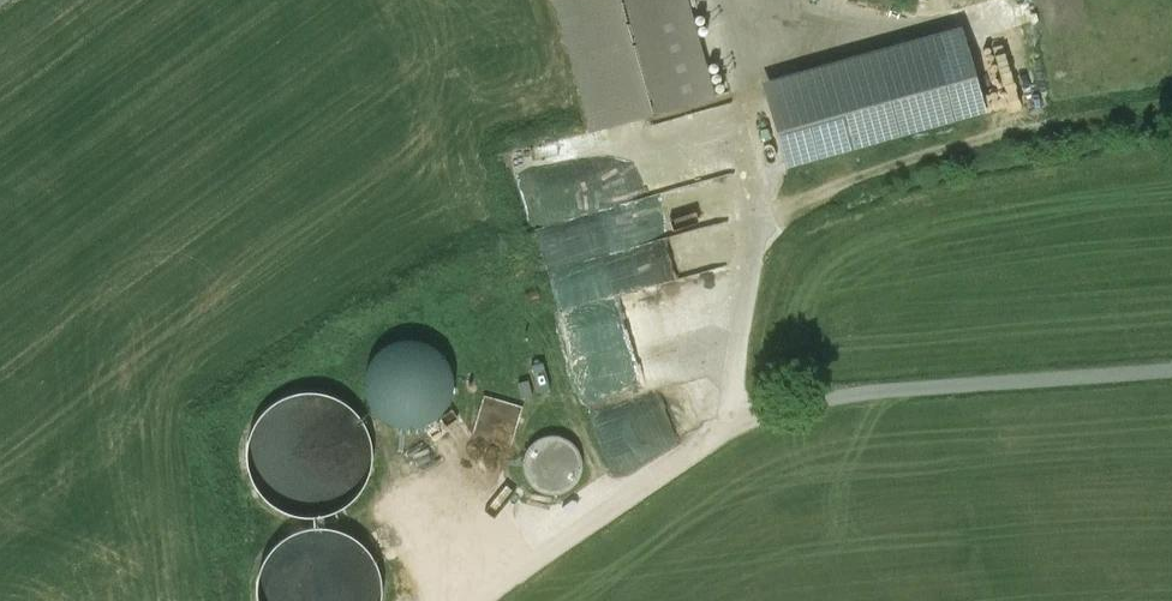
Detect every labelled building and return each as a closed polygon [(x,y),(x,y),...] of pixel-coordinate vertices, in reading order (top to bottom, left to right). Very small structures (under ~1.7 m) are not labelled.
[(593,132),(668,111),(636,0),(556,0),(593,132)] [(668,111),(713,98),(686,0),(636,0),(668,111)] [(958,27),(762,82),(786,167),(982,112),(963,42),(958,27)] [(719,269),(558,312),(572,362),(732,319),(719,269)] [(400,428),(415,429),(428,424),(440,416),(448,404),(452,391),(452,377),(448,364),(440,353),(429,345),(416,340),(403,340),(389,344),(377,352),(369,363),(364,376),(364,390),(368,404),(376,415),(387,424),(400,428)] [(542,363),(531,366),(539,394),(550,392),(542,363)] [(488,393),(474,434),(511,446),(525,406),(488,393)] [(257,489),(268,502),(282,512),(298,517),(314,518),(331,514),(346,506),(358,495),(366,480),(371,462),(370,444),(364,426),(352,411),(337,400),(319,395),(300,395),(282,400),(267,411),(256,424),(249,440),(247,457),(250,474),(257,489)] [(530,490),(578,490),(579,436),(531,436),(530,490)] [(381,585),(376,568),(366,552),(353,540),(336,532),(318,530),(300,533),(283,541),(270,553),(262,567),(257,582),(257,598),(257,600),(380,600),(381,585)]
